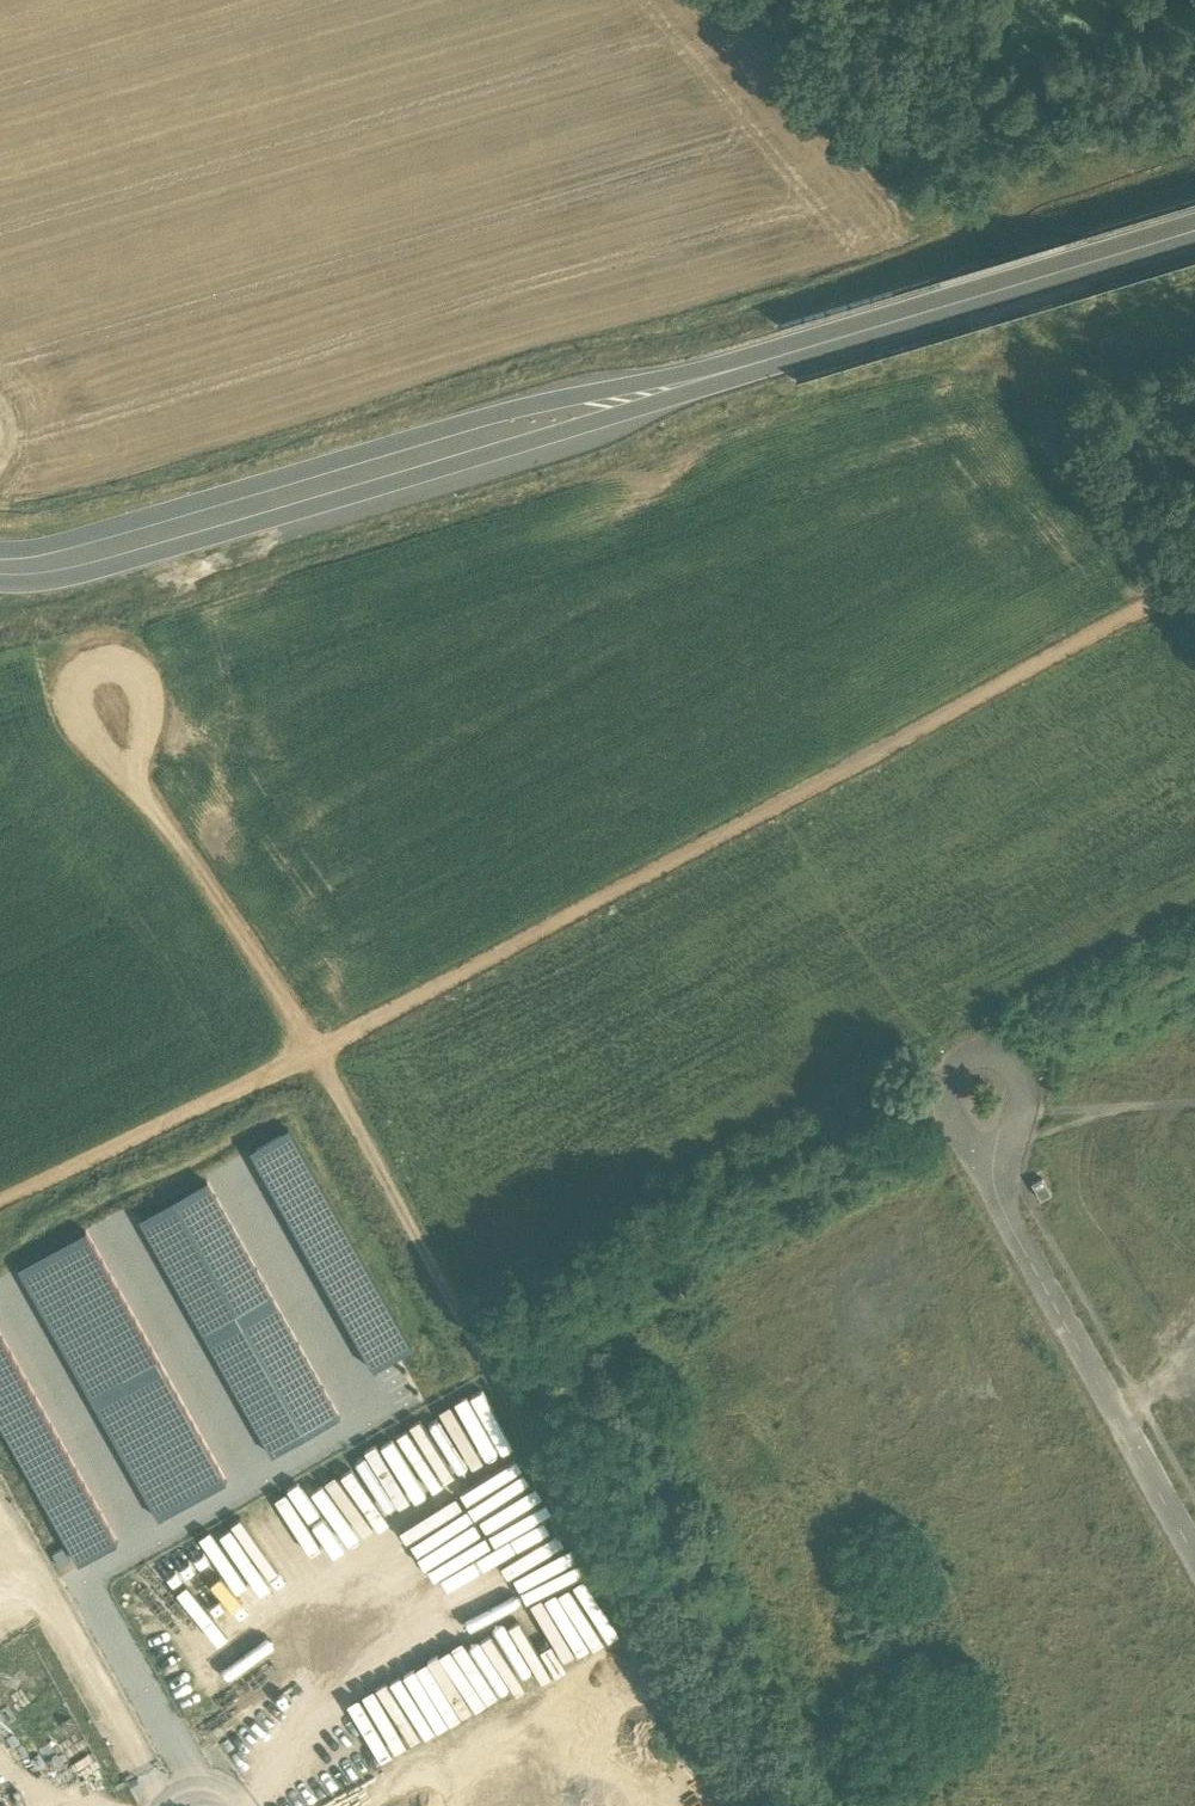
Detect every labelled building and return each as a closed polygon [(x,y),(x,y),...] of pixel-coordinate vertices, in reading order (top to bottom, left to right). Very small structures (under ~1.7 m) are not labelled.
[(372,1369),(410,1348),(288,1127),(250,1148),(372,1369)] [(270,1455),(338,1417),(207,1181),(139,1219),(270,1455)] [(154,1519),(224,1482),(86,1229),(17,1266),(154,1519)] [(119,1541),(0,1333),(0,1423),(80,1563),(119,1541)]
